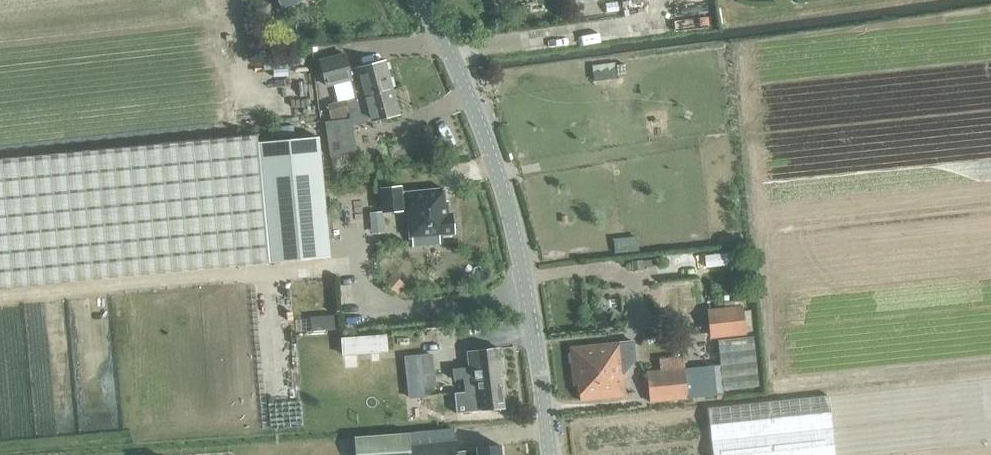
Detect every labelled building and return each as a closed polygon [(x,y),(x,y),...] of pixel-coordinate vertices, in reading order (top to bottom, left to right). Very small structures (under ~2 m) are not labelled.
[(283,8),(297,0),(278,0),(283,8)] [(345,101),(345,102),(354,100),(392,91),(384,60),(348,69),(344,54),(319,60),(325,85),(327,85),(325,77),(337,74),(339,82),(350,79),(355,98),(345,101)] [(356,118),(369,115),(371,122),(399,114),(392,91),(354,100),(345,102),(350,119),(324,122),(330,156),(358,150),(351,125),(358,123),(356,118)] [(257,136),(236,138),(0,160),(0,288),(274,262),(329,257),(318,137),(257,142),(257,136)] [(454,233),(452,213),(448,213),(446,200),(444,201),(443,188),(401,192),(400,186),(380,188),(382,212),(406,210),(409,238),(454,233)] [(332,288),(320,287),(318,324),(330,324),(332,288)] [(711,336),(743,332),(740,308),(708,312),(711,336)] [(705,340),(704,327),(691,328),(691,335),(698,334),(699,341),(705,340)] [(387,351),(386,335),(341,338),(342,354),(387,351)] [(753,337),(717,341),(723,389),(758,385),(753,337)] [(574,385),(578,385),(578,384),(590,383),(589,367),(600,366),(600,367),(610,365),(611,372),(622,371),(619,342),(570,348),(574,385)] [(470,366),(451,368),(453,379),(463,378),(463,381),(499,377),(502,376),(499,348),(468,352),(470,366)] [(410,372),(432,372),(432,354),(410,355),(410,372)] [(689,397),(711,395),(708,365),(685,368),(684,358),(659,361),(660,373),(648,374),(651,401),(689,397)] [(578,384),(578,385),(580,401),(625,396),(622,371),(611,372),(610,365),(600,367),(600,366),(589,367),(590,383),(578,384)] [(464,392),(455,393),(457,414),(503,409),(499,377),(463,381),(464,392)] [(589,454),(708,454),(706,409),(645,412),(645,424),(631,425),(631,419),(609,420),(610,429),(598,430),(597,422),(588,422),(589,454)] [(458,416),(448,417),(449,430),(354,437),(355,454),(500,454),(499,444),(476,447),(476,449),(456,452),(453,430),(459,430),(458,416)]
